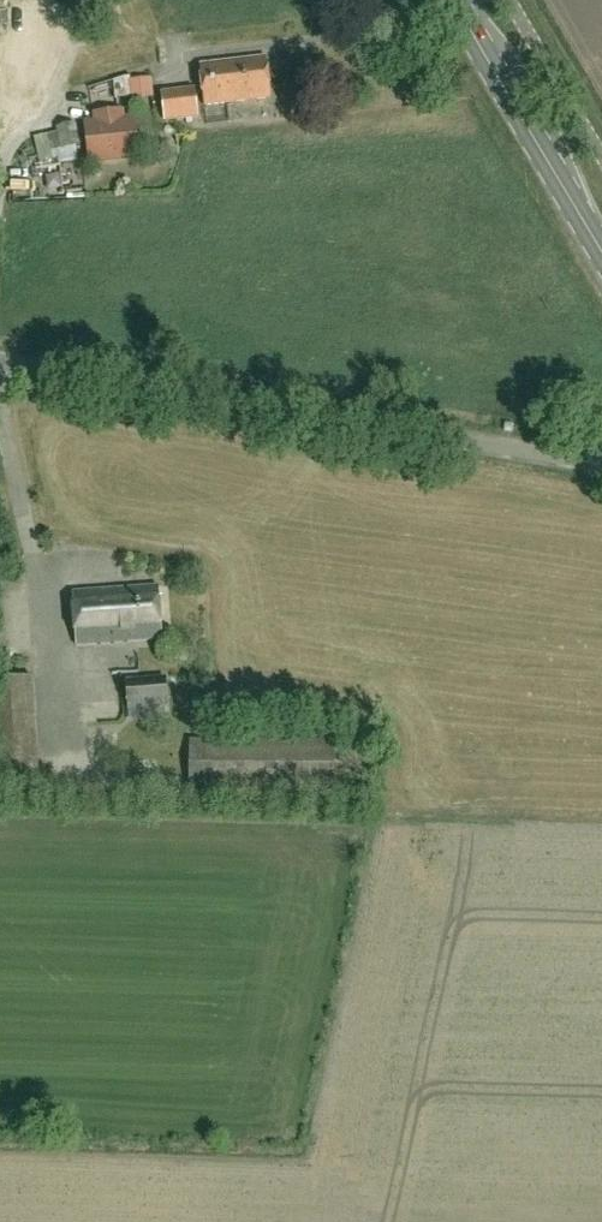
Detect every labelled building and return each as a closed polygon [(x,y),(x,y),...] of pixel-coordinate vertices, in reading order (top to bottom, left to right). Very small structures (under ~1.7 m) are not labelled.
[(204,104),(271,96),(266,55),(199,63),(204,104)] [(165,119),(198,115),(194,86),(161,91),(165,119)] [(89,161),(137,155),(130,104),(96,108),(98,118),(84,120),(89,161)] [(76,644),(163,637),(159,584),(72,591),(76,644)] [(35,732),(31,675),(0,678),(0,734),(35,732)] [(128,707),(167,704),(164,676),(125,679),(128,707)] [(333,787),(333,738),(188,738),(188,787),(333,787)]
